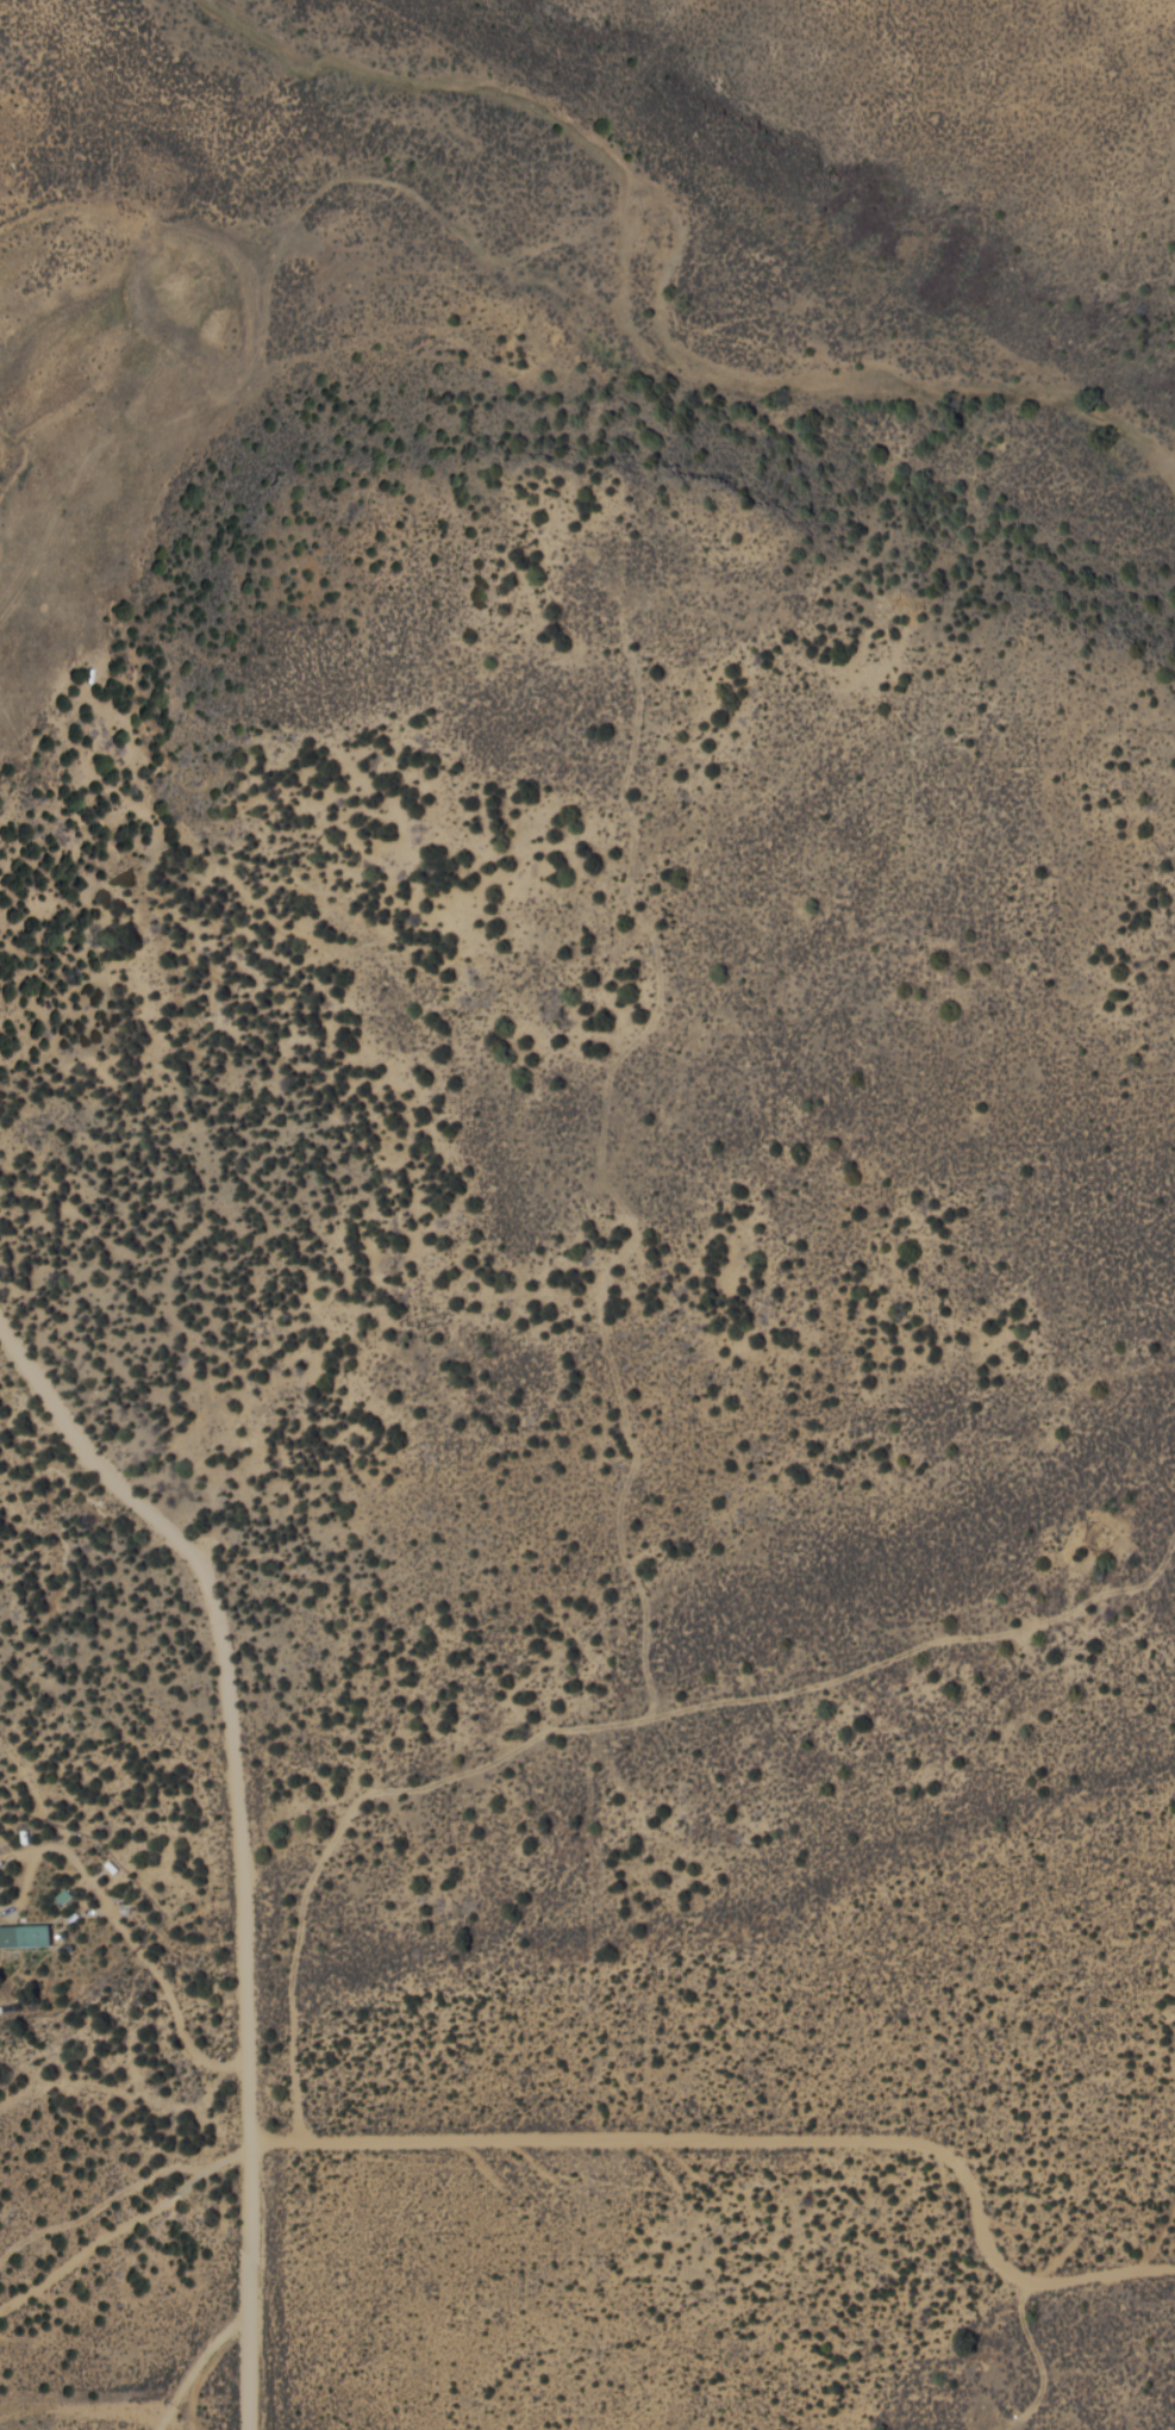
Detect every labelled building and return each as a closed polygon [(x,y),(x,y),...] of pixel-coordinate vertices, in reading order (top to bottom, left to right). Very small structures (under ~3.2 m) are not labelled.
[(58,1895),(65,1904),(75,1896),(69,1887),(58,1895)] [(53,1923),(0,1925),(1,1946),(53,1945),(53,1923)]
